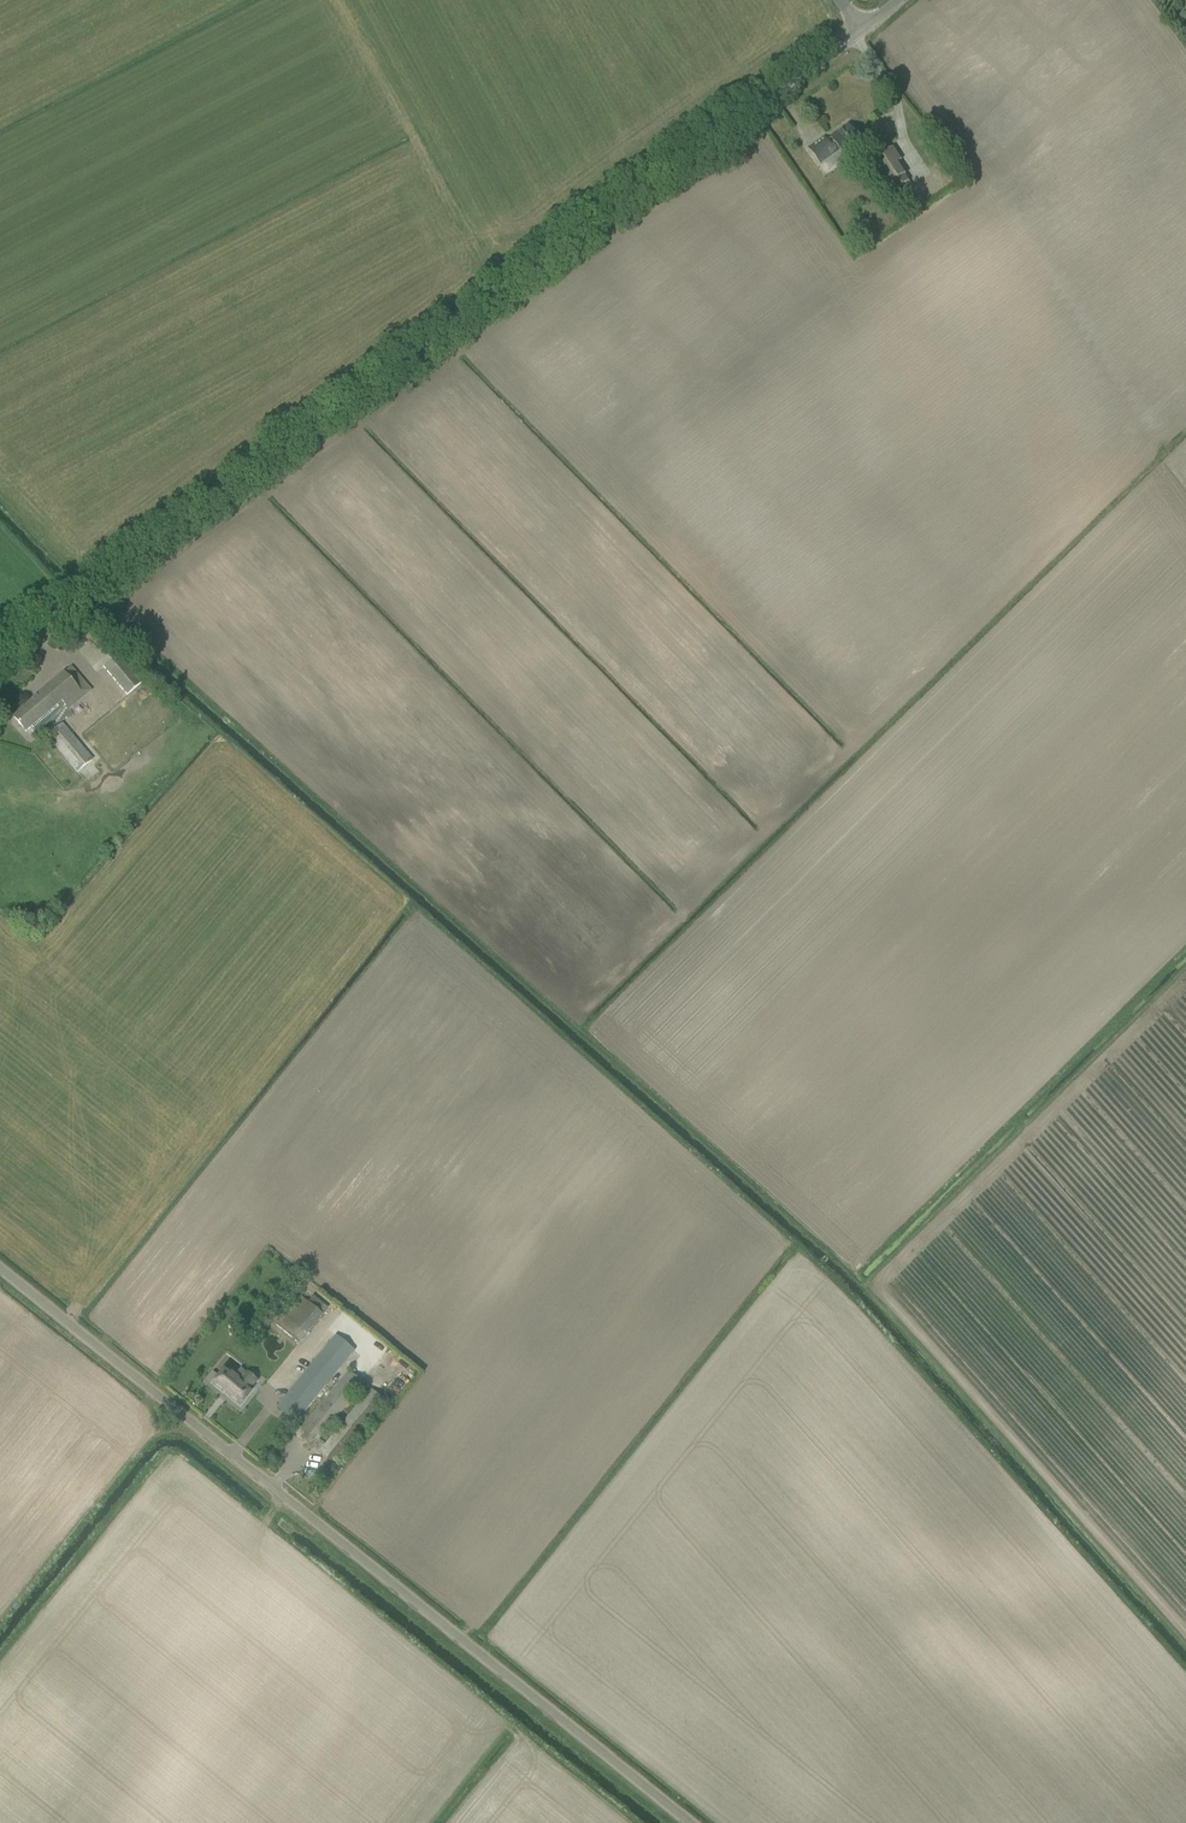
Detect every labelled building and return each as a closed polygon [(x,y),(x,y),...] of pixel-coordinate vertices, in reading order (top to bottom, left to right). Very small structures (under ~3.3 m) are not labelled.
[(809,147),(821,165),(839,152),(844,159),(863,145),(849,125),(831,137),(833,139),(829,142),(825,136),(809,147)] [(899,195),(913,187),(897,162),(902,159),(894,147),(870,162),(887,187),(892,184),(899,195)] [(858,218),(858,224),(863,226),(867,224),(867,218),(862,216),(858,218)] [(103,667),(127,695),(141,684),(118,655),(103,667)] [(66,672),(12,716),(20,725),(26,732),(31,728),(38,735),(65,705),(82,691),(66,672)] [(93,761),(62,724),(48,735),(78,773),(93,761)] [(277,1324),(276,1325),(299,1344),(300,1343),(329,1308),(313,1295),(308,1302),(300,1296),(277,1324)] [(354,1350),(336,1336),(277,1408),(295,1422),(354,1350)] [(219,1376),(214,1383),(240,1404),(251,1390),(234,1377),(225,1369),(219,1376)] [(364,1384),(349,1371),(301,1430),(303,1432),(299,1436),(312,1447),(364,1384)] [(337,1466),(333,1472),(337,1474),(341,1468),(337,1466)]
